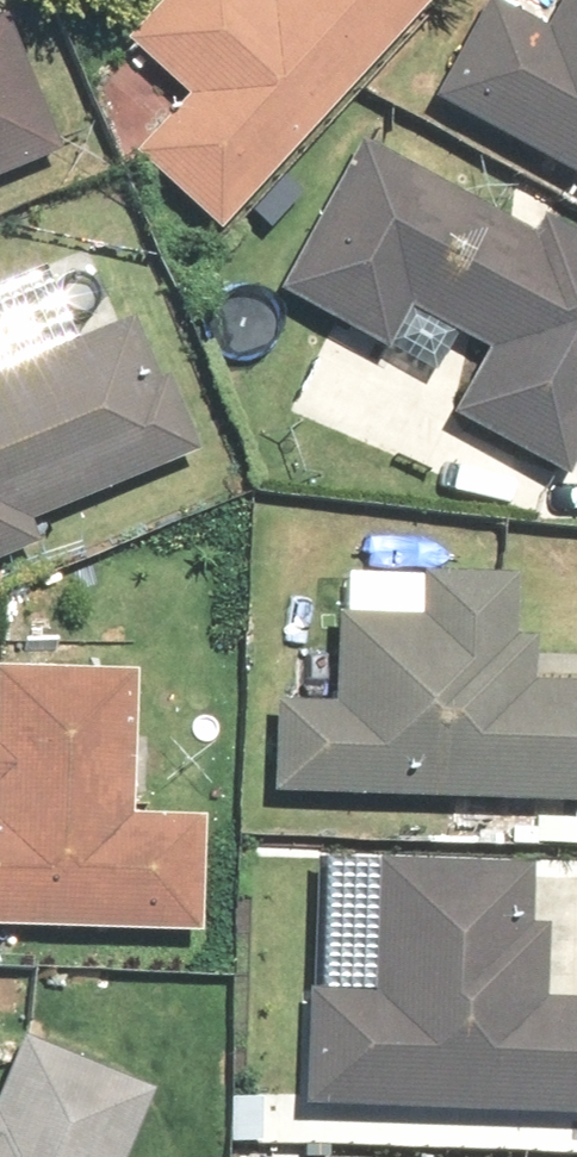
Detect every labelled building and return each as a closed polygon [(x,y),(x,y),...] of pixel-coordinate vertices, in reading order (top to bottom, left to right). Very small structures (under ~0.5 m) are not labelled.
[(416,0),(137,0),(111,28),(180,90),(128,147),(211,223),(416,0)] [(426,91),(576,173),(576,0),(552,0),(540,22),(499,0),(476,0),(426,91)] [(52,143),(0,13),(0,164),(52,143)] [(353,134),(270,285),(379,344),(402,303),(480,345),(443,412),(558,474),(576,439),(576,230),(537,209),(526,228),(353,134)] [(30,536),(21,516),(189,445),(130,305),(0,360),(0,548),(30,536)] [(262,785),(576,796),(576,676),(527,675),(529,630),(505,629),(507,568),(414,565),(412,609),(327,606),(323,699),(265,698),(262,785)] [(191,925),(195,809),(127,807),(131,670),(0,666),(0,920),(191,925)] [(294,1097),(576,1108),(576,996),(538,994),(541,916),(519,915),(521,858),(370,853),(365,988),(299,985),(294,1097)] [(152,1086),(11,1027),(0,1053),(0,1156),(122,1156),(152,1086)]
